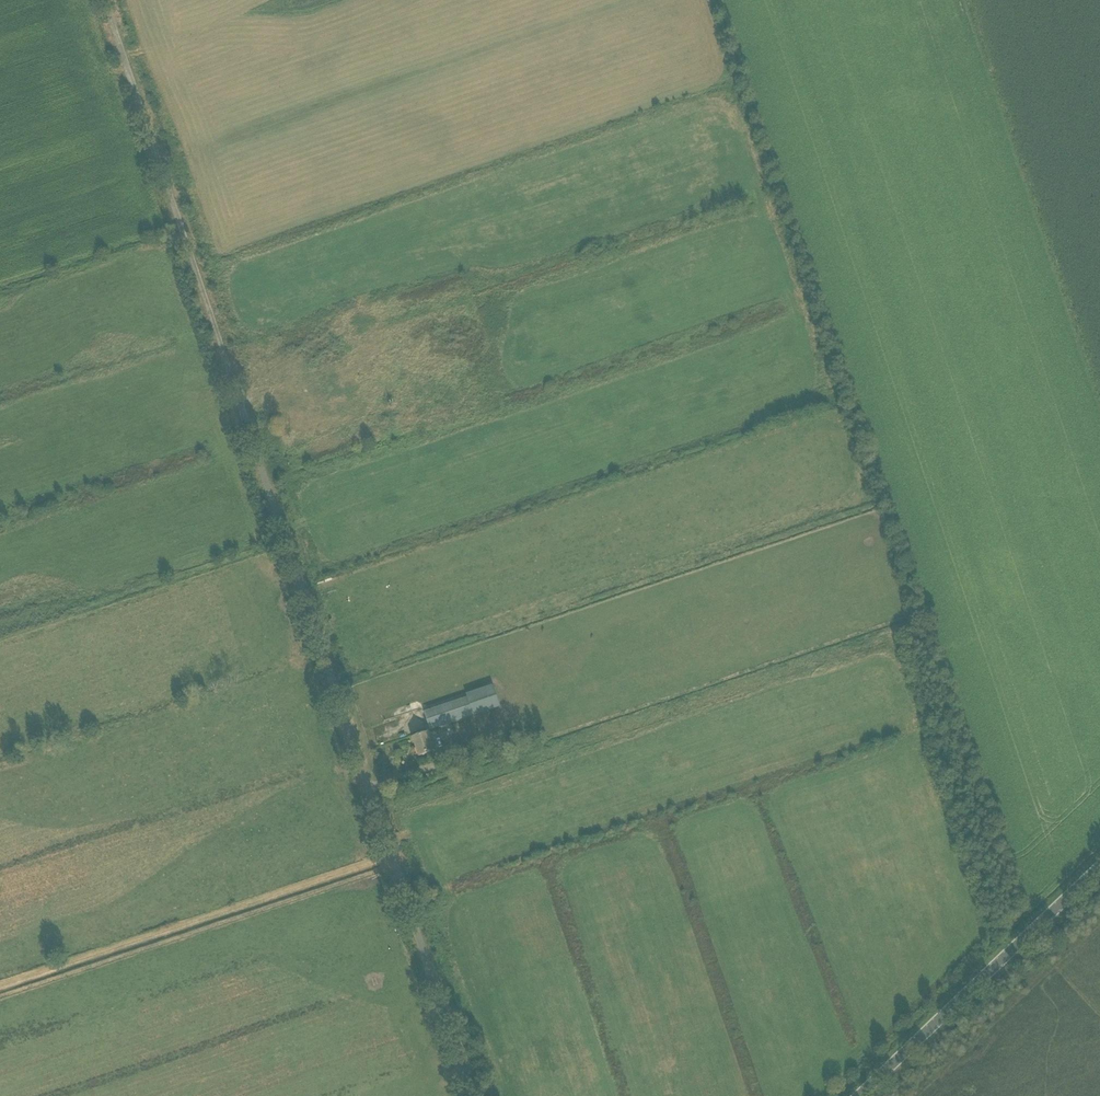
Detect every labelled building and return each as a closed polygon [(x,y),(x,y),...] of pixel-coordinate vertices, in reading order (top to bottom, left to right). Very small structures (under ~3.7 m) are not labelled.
[(424,712),(430,730),(473,716),(473,717),(500,708),(493,686),(466,695),(467,699),(424,712)] [(413,739),(419,757),(433,752),(427,735),(413,739)] [(482,740),(470,743),(474,756),(486,752),(482,740)]
